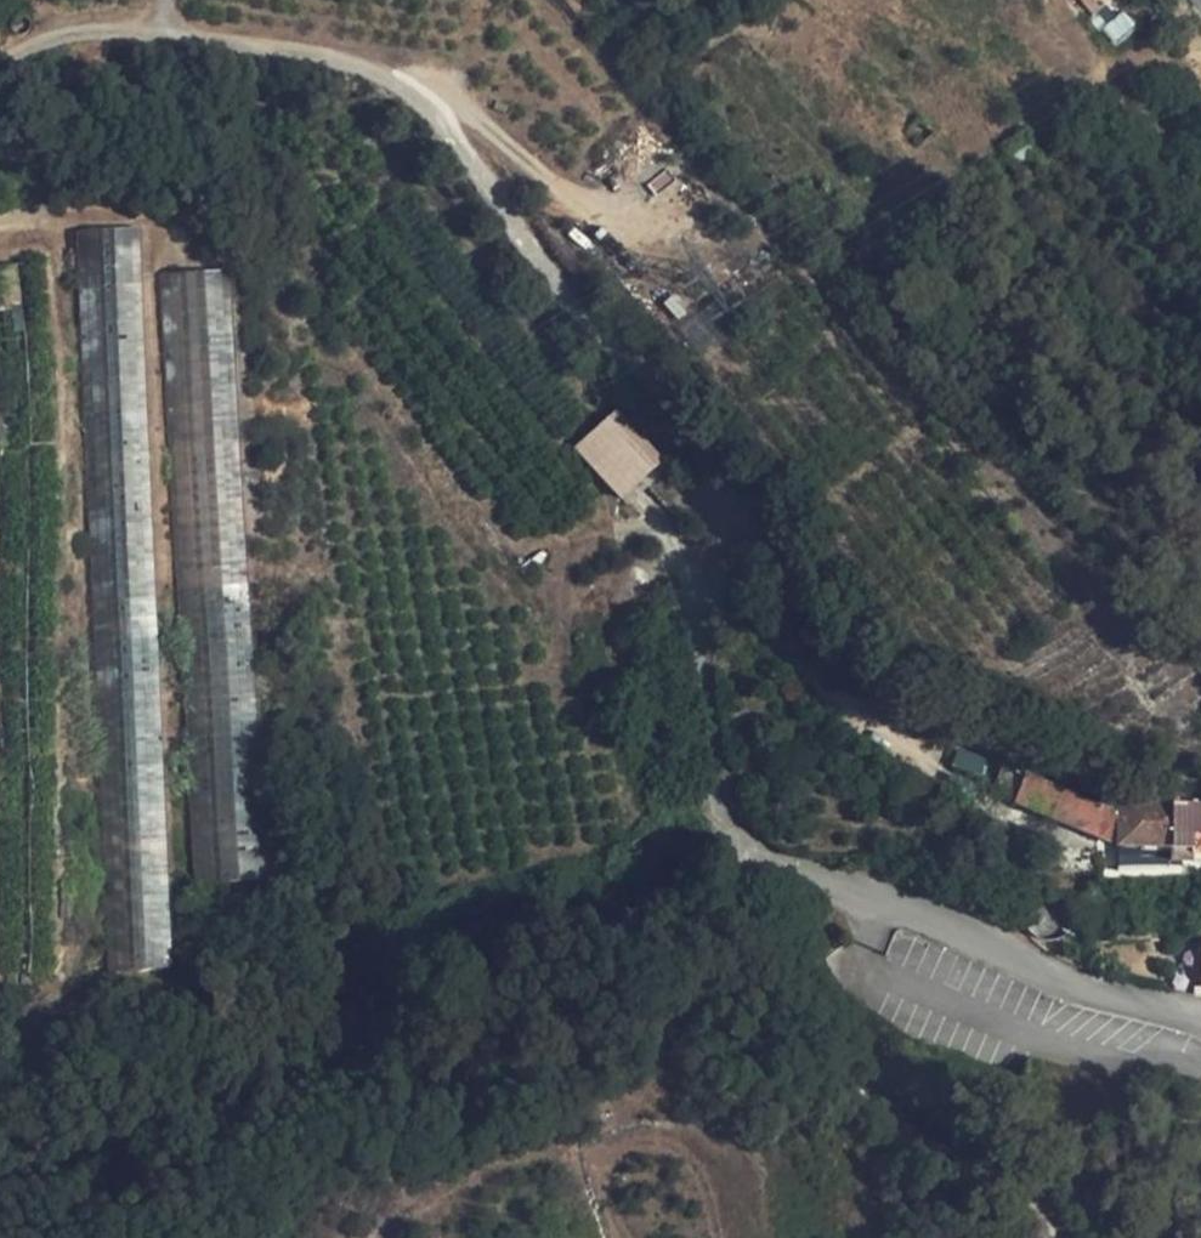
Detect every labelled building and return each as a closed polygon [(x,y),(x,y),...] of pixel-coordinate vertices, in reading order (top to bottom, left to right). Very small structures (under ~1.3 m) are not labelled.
[(1094,14),(1114,0),(1082,0),(1094,14)] [(138,228),(79,232),(109,973),(170,970),(138,228)] [(231,273),(161,276),(194,886),(265,881),(231,273)] [(655,438),(617,396),(570,441),(610,480),(655,438)] [(950,767),(995,784),(1001,766),(1007,751),(962,734),(950,767)] [(1001,766),(995,784),(1017,792),(1023,775),(1001,766)] [(1023,775),(1017,792),(1013,804),(1118,848),(1118,814),(1023,775)] [(1118,814),(1118,848),(1162,850),(1175,837),(1200,838),(1200,806),(1118,803),(1118,814)]
